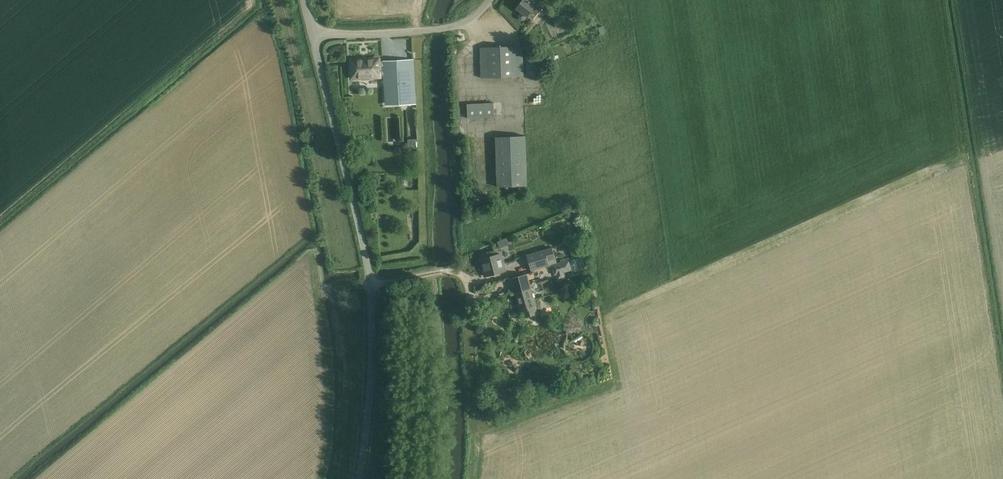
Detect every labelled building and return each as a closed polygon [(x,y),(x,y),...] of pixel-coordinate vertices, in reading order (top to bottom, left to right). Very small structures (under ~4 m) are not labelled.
[(517,9),(521,12),(519,16),(519,19),(521,21),(524,20),(527,17),(532,21),(545,5),(539,1),(539,0),(528,0),(523,0),(517,9)] [(524,77),(523,56),(523,46),(481,48),(481,58),(482,78),(524,77)] [(378,59),(351,60),(351,78),(363,77),(363,80),(369,80),(369,77),(379,76),(385,75),(384,61),(381,61),(381,62),(378,62),(378,59)] [(413,60),(384,61),(385,75),(385,83),(389,83),(390,97),(404,96),(405,104),(415,103),(413,60)] [(494,103),(467,104),(468,117),(468,119),(494,118),(494,115),(494,103)] [(496,137),(496,157),(494,157),(494,169),(497,169),(497,187),(527,186),(526,136),(496,137)] [(531,271),(546,267),(556,264),(552,249),(527,255),(531,271)] [(483,259),(481,259),(485,276),(495,274),(505,271),(501,254),(496,255),(495,251),(482,255),(483,259)] [(569,261),(552,265),(555,275),(557,275),(558,279),(566,277),(564,273),(572,271),(569,261)] [(528,316),(538,313),(538,312),(536,307),(534,299),(536,298),(534,291),(532,292),(531,287),(535,285),(532,272),(511,278),(510,278),(514,293),(517,293),(520,303),(518,303),(519,308),(521,308),(522,311),(526,310),(528,316)]
